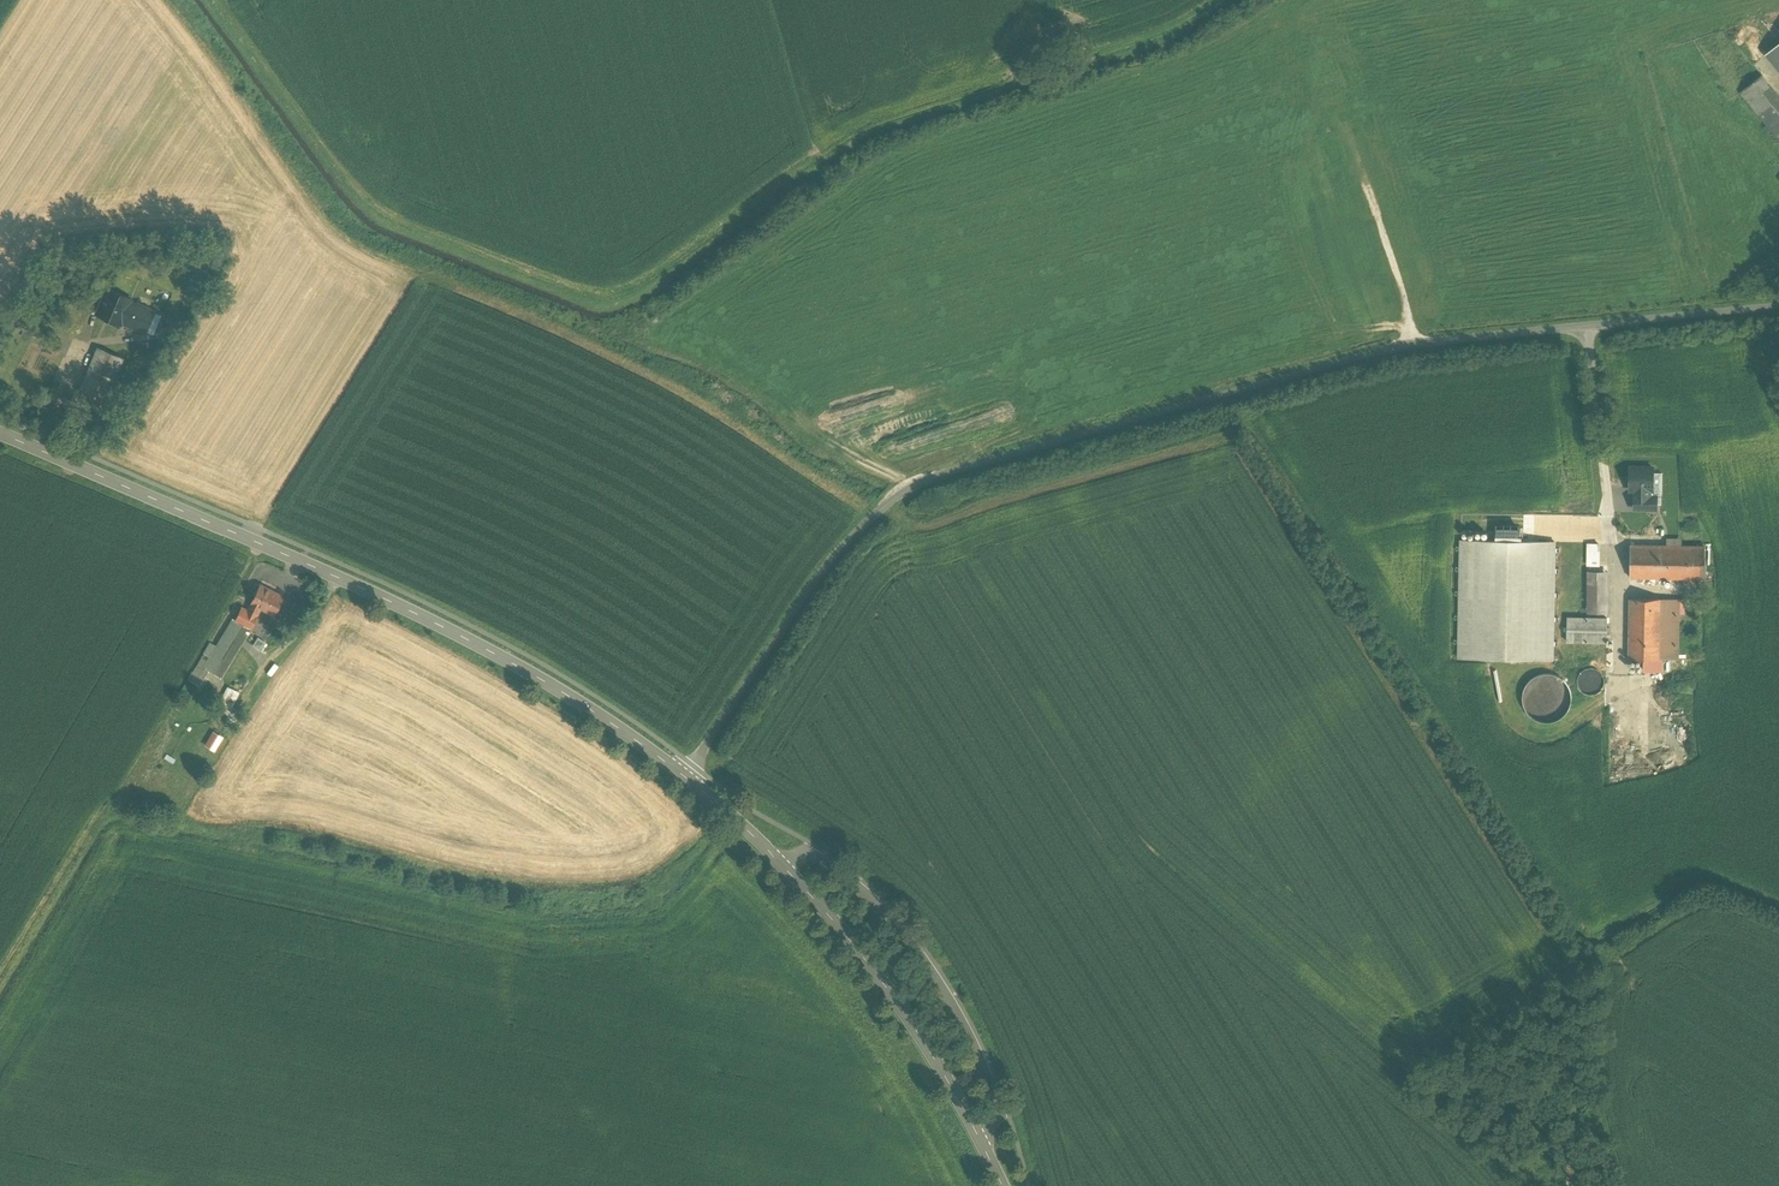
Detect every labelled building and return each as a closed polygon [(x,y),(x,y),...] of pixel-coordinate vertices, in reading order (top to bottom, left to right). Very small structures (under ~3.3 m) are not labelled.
[(1760,53),(1778,75),(1778,37),(1760,53)] [(1758,76),(1738,93),(1776,139),(1778,137),(1778,102),(1758,76)] [(87,303),(73,297),(70,306),(83,312),(87,303)] [(124,359),(98,347),(79,391),(105,403),(124,359)] [(1648,494),(1649,469),(1624,469),(1623,492),(1631,492),(1630,509),(1653,509),(1653,495),(1648,494)] [(1458,662),(1555,665),(1557,543),(1463,541),(1458,662)] [(1705,548),(1628,547),(1628,580),(1704,580),(1705,548)] [(1603,571),(1584,570),(1583,615),(1568,614),(1567,639),(1602,639),(1603,571)] [(242,607),(236,619),(252,628),(262,608),(275,614),(284,597),(260,585),(248,610),(242,607)] [(1676,600),(1629,599),(1628,662),(1641,662),(1641,672),(1657,673),(1658,661),(1675,661),(1676,600)] [(222,677),(252,628),(236,619),(234,618),(217,646),(211,642),(204,652),(211,656),(205,666),(222,677)] [(1596,670),(1594,669),(1590,668),(1586,668),(1582,670),(1578,674),(1577,678),(1578,684),(1580,688),(1585,691),(1589,691),(1593,690),(1596,688),(1598,686),(1600,682),(1600,677),(1599,673),(1596,670)] [(1550,673),(1541,671),(1533,673),(1525,677),(1522,681),(1517,688),(1516,693),(1517,701),(1520,709),(1523,713),(1530,719),(1541,721),(1549,720),(1558,715),(1563,708),(1566,701),(1566,692),(1563,684),(1557,677),(1550,673)] [(222,712),(237,723),(246,710),(231,699),(222,712)]
